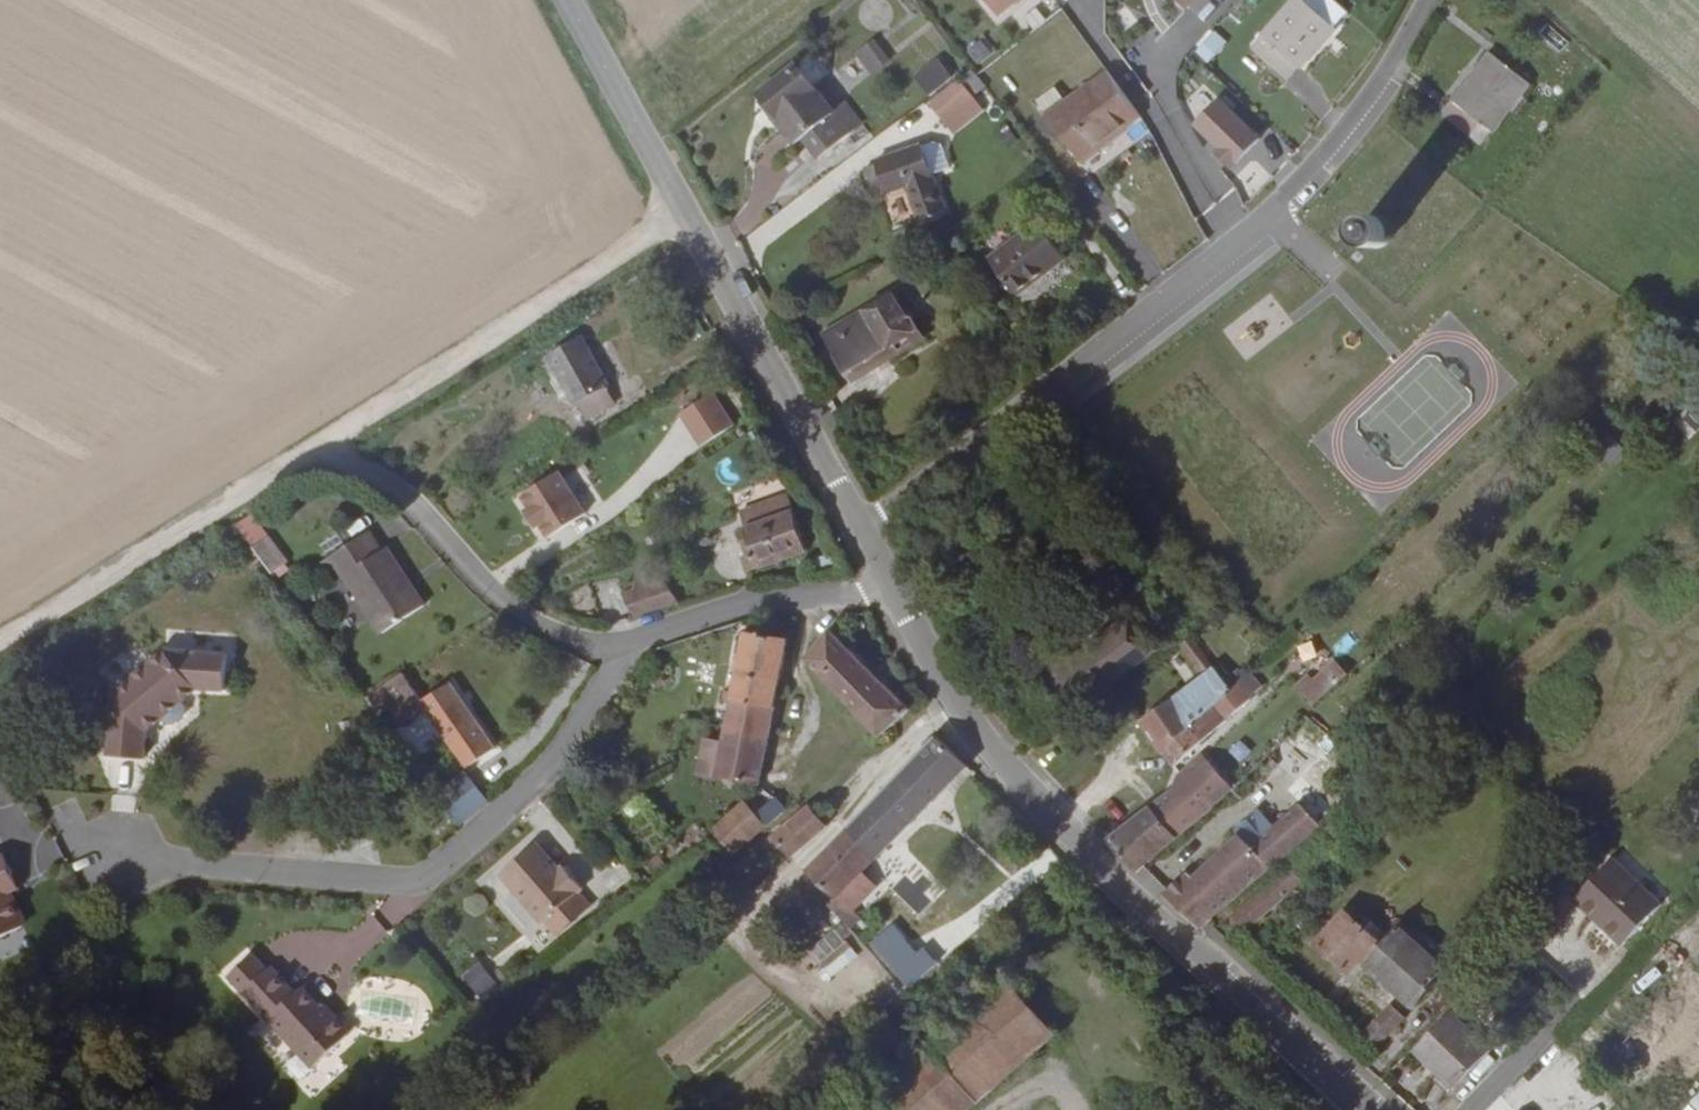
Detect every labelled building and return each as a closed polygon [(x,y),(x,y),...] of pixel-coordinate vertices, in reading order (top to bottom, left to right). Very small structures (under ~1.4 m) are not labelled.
[(1002,0),(986,0),(994,10),(1003,2),(1002,0)] [(1187,10),(1195,0),(1175,0),(1187,10)] [(1252,49),(1287,80),(1336,27),(1305,0),(1295,0),(1252,49)] [(1208,63),(1228,41),(1213,29),(1194,50),(1208,63)] [(980,36),(964,50),(978,65),(993,52),(980,36)] [(853,49),(865,74),(888,63),(876,38),(853,49)] [(911,74),(925,95),(952,76),(938,55),(911,74)] [(1490,133),(1503,141),(1534,88),(1493,64),(1453,131),(1481,148),(1490,133)] [(803,139),(834,114),(796,67),(760,95),(784,125),(782,127),(796,144),(803,139)] [(1066,101),(1047,115),(1054,126),(1080,161),(1113,137),(1141,117),(1108,71),(1066,101)] [(945,123),(974,98),(959,81),(929,105),(945,123)] [(1056,88),(1038,101),(1047,115),(1066,101),(1056,88)] [(1230,175),(1249,194),(1292,152),(1269,129),(1261,138),(1217,94),(1187,124),(1234,171),(1230,175)] [(984,110),(974,98),(945,123),(954,135),(984,110)] [(846,105),(834,114),(803,139),(818,158),(860,124),(846,105)] [(1054,126),(1047,115),(1040,122),(1047,133),(1054,126)] [(1494,155),(1503,141),(1490,133),(1481,148),(1494,155)] [(923,146),(933,175),(950,168),(942,144),(933,143),(923,146)] [(917,215),(942,200),(933,175),(923,146),(876,163),(876,165),(866,169),(875,192),(884,189),(886,193),(907,185),(917,215)] [(920,221),(922,221),(947,211),(942,200),(917,215),(920,221)] [(1347,233),(1381,247),(1388,228),(1354,215),(1347,233)] [(1038,223),(990,260),(1018,296),(1065,258),(1038,223)] [(889,350),(894,358),(923,340),(895,293),(824,336),(847,376),(889,350)] [(573,401),(601,385),(604,383),(578,337),(544,356),(571,402),(573,401)] [(852,383),(894,358),(889,350),(847,376),(852,383)] [(611,402),(601,385),(573,401),(583,418),(611,402)] [(712,390),(676,412),(697,447),(733,425),(712,390)] [(1592,450),(1614,465),(1626,447),(1604,433),(1592,450)] [(513,492),(535,538),(581,516),(559,470),(513,492)] [(747,545),(742,547),(744,554),(737,557),(742,572),(803,550),(784,496),(736,512),(741,527),(747,545)] [(251,511),(233,523),(248,545),(266,532),(251,511)] [(735,529),(742,547),(747,545),(741,527),(735,529)] [(365,530),(315,563),(329,583),(340,575),(378,632),(420,604),(382,547),(377,550),(365,530)] [(262,535),(246,547),(267,574),(283,561),(262,535)] [(618,593),(631,616),(676,603),(660,578),(643,584),(640,577),(627,582),(629,589),(618,593)] [(1083,653),(1109,688),(1114,684),(1186,630),(1160,595),(1083,653)] [(758,622),(744,619),(725,716),(706,712),(704,722),(765,736),(784,639),(759,635),(759,631),(757,631),(758,622)] [(908,709),(826,629),(802,659),(876,737),(908,709)] [(1140,723),(1163,753),(1232,690),(1192,637),(1182,645),(1203,673),(1140,723)] [(160,638),(109,681),(105,745),(141,747),(142,720),(159,705),(163,711),(171,711),(180,703),(181,695),(177,690),(192,676),(221,678),(223,642),(160,638)] [(1050,663),(1056,671),(1075,658),(1067,646),(1048,660),(1050,663)] [(1046,678),(1074,714),(1109,688),(1083,653),(1075,658),(1056,671),(1046,678)] [(1040,669),(1046,678),(1056,671),(1050,663),(1040,669)] [(1327,695),(1348,675),(1338,663),(1316,682),(1327,695)] [(413,702),(394,670),(358,692),(386,731),(422,708),(463,766),(489,748),(442,683),(413,702)] [(1310,676),(1298,687),(1315,706),(1327,695),(1316,682),(1310,676)] [(765,736),(704,722),(700,739),(719,742),(713,772),(755,781),(761,759),(765,736)] [(874,857),(964,765),(933,735),(844,829),(874,857)] [(1173,790),(1150,809),(1177,839),(1232,789),(1203,755),(1181,773),(1179,775),(1173,790)] [(1280,765),(1269,755),(1232,789),(1242,800),(1280,765)] [(431,791),(453,820),(482,795),(458,768),(431,791)] [(754,814),(741,800),(709,830),(733,856),(784,810),(772,797),(754,814)] [(1283,858),(1321,825),(1301,804),(1252,847),(1239,835),(1194,878),(1189,872),(1164,896),(1201,929),(1283,858)] [(776,846),(785,856),(823,826),(806,805),(799,810),(760,843),(768,853),(776,846)] [(1150,809),(1108,841),(1137,874),(1177,839),(1150,809)] [(1349,827),(1340,815),(1326,827),(1335,838),(1349,827)] [(874,857),(844,829),(833,839),(803,870),(829,899),(839,891),(852,879),(861,871),(874,857)] [(534,840),(497,871),(537,921),(580,888),(561,865),(557,868),(534,840)] [(1622,850),(1613,859),(1661,905),(1670,896),(1622,850)] [(706,852),(697,859),(706,872),(716,865),(706,852)] [(1661,905),(1613,859),(1575,900),(1592,917),(1595,914),(1625,943),(1661,905)] [(3,881),(15,875),(7,861),(0,865),(0,876),(3,881)] [(1303,884),(1293,869),(1234,916),(1246,931),(1303,884)] [(874,886),(861,871),(852,879),(864,894),(874,886)] [(3,881),(0,876),(0,926),(20,915),(19,913),(21,905),(10,886),(5,885),(3,881)] [(852,879),(839,891),(849,907),(864,894),(852,879)] [(839,891),(829,899),(825,904),(845,927),(856,917),(849,907),(839,891)] [(1345,913),(1317,944),(1349,973),(1361,960),(1414,1006),(1447,969),(1418,942),(1421,937),(1403,923),(1383,946),(1345,913)] [(241,951),(218,974),(305,1064),(338,1031),(338,1023),(328,1013),(320,1013),(293,984),(286,989),(261,963),(257,967),(241,951)] [(476,961),(462,975),(475,990),(490,977),(476,961)] [(864,1011),(859,966),(829,970),(834,1014),(864,1011)] [(927,1045),(972,1102),(1051,1034),(1021,996),(1006,977),(927,1045)] [(1390,1006),(1363,1035),(1377,1048),(1405,1019),(1390,1006)] [(1448,1012),(1412,1051),(1454,1089),(1489,1050),(1448,1012)] [(851,1109),(963,1109),(972,1102),(927,1045),(851,1109)]
